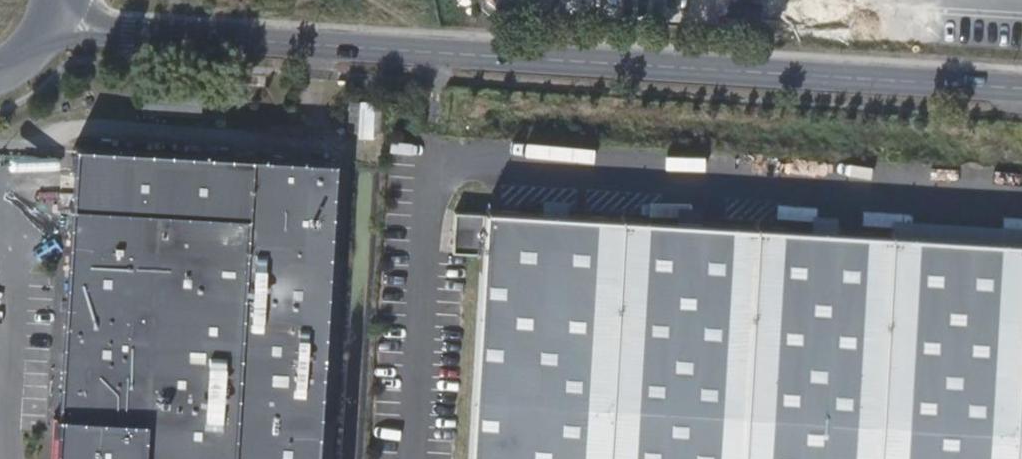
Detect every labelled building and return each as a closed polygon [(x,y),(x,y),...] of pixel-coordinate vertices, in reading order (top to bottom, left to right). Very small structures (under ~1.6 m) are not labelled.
[(393,97),(411,97),(412,86),(393,85),(393,97)] [(385,100),(352,98),(350,135),(384,136),(385,100)] [(328,159),(77,143),(57,458),(309,458),(328,159)] [(468,458),(1021,458),(1021,240),(482,208),(482,213),(453,211),(451,251),(480,253),(468,458)] [(977,234),(978,223),(938,222),(937,233),(977,234)]
